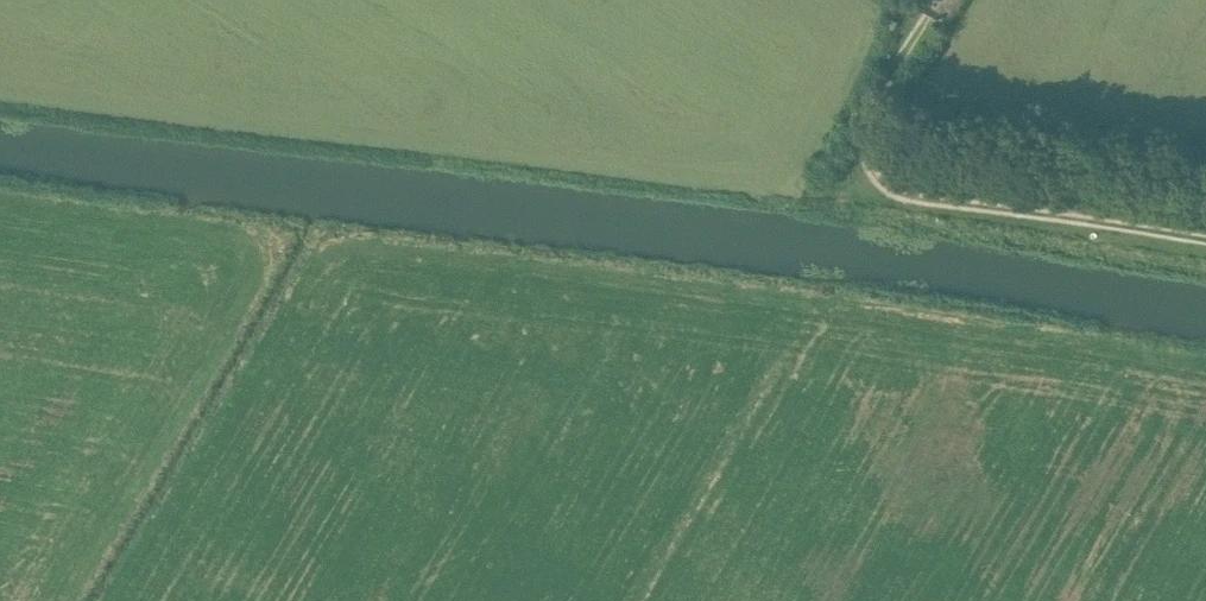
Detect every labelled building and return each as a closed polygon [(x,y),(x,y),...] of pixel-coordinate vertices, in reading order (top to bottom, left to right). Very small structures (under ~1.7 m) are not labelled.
[(893,19),(888,27),(894,30),(899,22),(893,19)]
